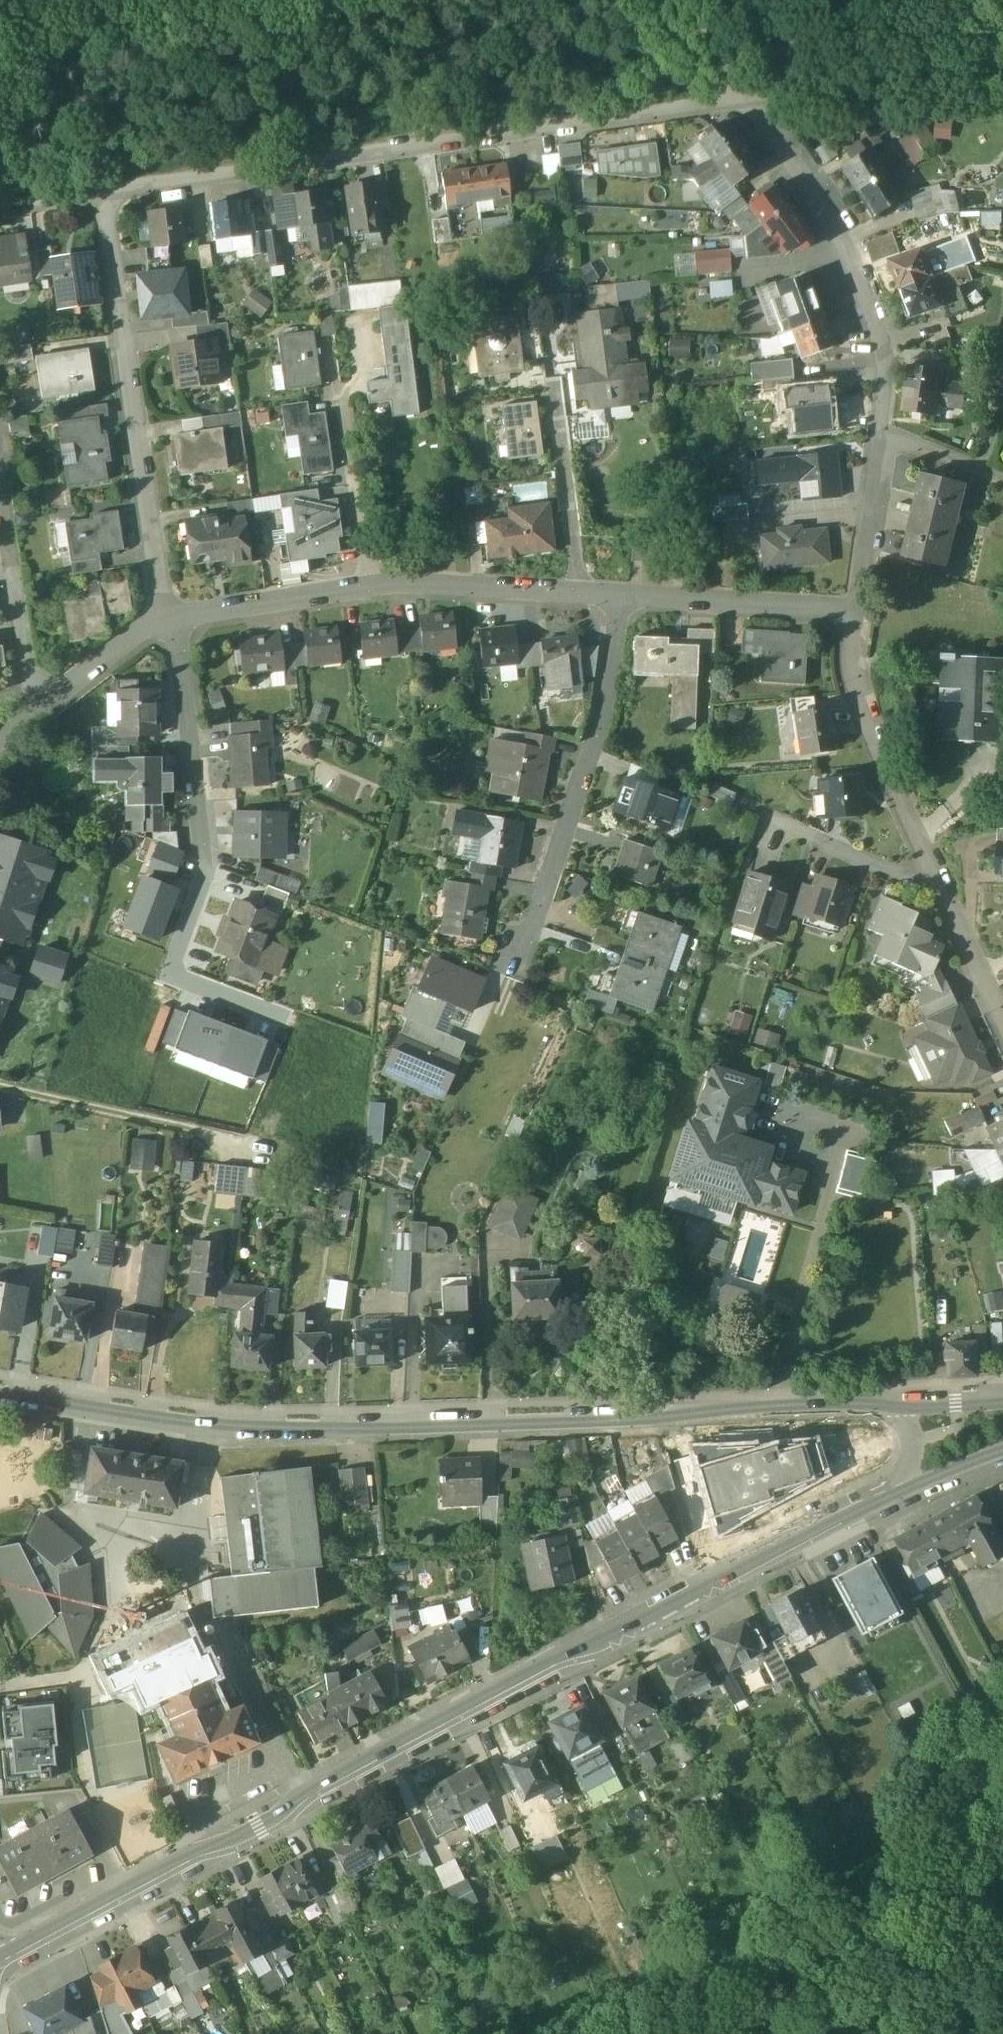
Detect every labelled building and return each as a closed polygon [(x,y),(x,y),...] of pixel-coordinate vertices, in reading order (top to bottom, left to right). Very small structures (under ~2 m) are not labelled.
[(884,114),(862,128),(870,139),(891,126),(884,114)] [(726,122),(698,142),(710,157),(715,165),(742,145),(726,122)] [(925,123),(898,139),(916,166),(941,149),(925,123)] [(579,144),(558,147),(559,155),(561,168),(582,165),(579,144)] [(874,144),(841,165),(857,191),(886,173),(872,151),(877,148),(874,144)] [(655,145),(596,153),(599,175),(645,179),(659,177),(655,145)] [(742,145),(715,165),(721,172),(732,187),(759,167),(742,145)] [(559,155),(542,157),(545,183),(563,181),(561,168),(559,155)] [(710,157),(698,166),(697,165),(687,172),(694,181),(715,165),(710,157)] [(505,165),(473,169),(478,201),(510,197),(508,188),(514,187),(513,179),(507,180),(505,165)] [(715,165),(694,181),(699,188),(721,172),(715,165)] [(473,169),(441,174),(444,188),(438,189),(439,197),(445,196),(447,210),(457,208),(457,204),(478,201),(473,169)] [(739,197),(721,172),(699,188),(717,213),(724,208),(739,197)] [(886,173),(857,191),(873,216),(907,195),(904,190),(899,194),(886,173)] [(291,184),(274,186),(273,188),(277,225),(287,224),(288,229),(296,228),(291,196),(293,195),(291,184)] [(940,184),(910,191),(921,220),(948,210),(943,192),(940,184)] [(374,185),(347,189),(353,235),(381,231),(378,210),(375,187),(374,185)] [(386,185),(375,187),(378,210),(390,208),(386,185)] [(774,186),(746,207),(753,216),(760,226),(788,206),(774,186)] [(293,195),(291,196),(296,228),(302,227),(303,232),(315,230),(317,230),(317,225),(328,224),(334,223),(332,208),(326,208),(323,192),(293,195)] [(961,211),(956,192),(943,192),(948,210),(961,211)] [(746,207),(739,197),(724,208),(732,218),(746,207)] [(242,202),(210,206),(214,240),(232,238),(251,235),(253,235),(253,233),(251,217),(244,217),(242,202)] [(788,206),(760,226),(775,245),(802,225),(802,224),(788,206)] [(746,207),(732,218),(739,226),(753,216),(746,207)] [(193,208),(181,209),(184,233),(196,232),(193,208)] [(181,209),(149,213),(153,247),(153,248),(169,246),(185,244),(184,233),(181,209)] [(513,217),(481,221),(483,235),(514,231),(513,217)] [(450,218),(433,221),(436,243),(454,240),(450,218)] [(328,224),(317,225),(317,230),(315,230),(316,235),(312,240),(313,248),(315,250),(331,247),(328,224)] [(760,226),(746,237),(744,237),(747,259),(774,256),(772,253),(778,248),(782,254),(791,248),(792,249),(795,246),(800,252),(814,241),(802,225),(775,245),(760,226)] [(278,230),(264,232),(267,254),(270,268),(284,266),(278,230)] [(896,231),(869,240),(876,261),(903,252),(896,231)] [(264,232),(253,233),(253,235),(251,235),(253,248),(254,256),(267,254),(264,232)] [(251,235),(232,238),(234,251),(253,248),(251,235)] [(0,240),(0,280),(28,276),(30,276),(26,253),(22,254),(20,237),(0,240)] [(967,237),(947,245),(956,270),(968,265),(977,262),(967,237)] [(210,245),(199,247),(202,269),(213,267),(210,245)] [(169,246),(153,248),(153,247),(146,248),(148,275),(172,273),(169,246)] [(51,250),(37,252),(41,277),(54,275),(52,261),(51,250)] [(923,250),(892,262),(892,263),(892,264),(890,268),(893,275),(896,276),(897,277),(897,276),(902,289),(934,278),(923,250)] [(729,251),(694,254),(696,276),(731,272),(729,251)] [(37,252),(26,253),(30,276),(28,276),(28,281),(42,279),(41,277),(37,252)] [(52,261),(54,275),(59,311),(101,305),(94,255),(52,261)] [(956,270),(934,278),(944,306),(948,318),(969,310),(960,286),(974,280),(968,265),(956,270)] [(148,275),(138,276),(143,320),(172,317),(188,315),(188,314),(184,271),(172,273),(148,275)] [(808,275),(776,287),(779,297),(791,330),(823,319),(808,275)] [(934,278),(902,289),(907,303),(903,304),(908,318),(912,316),(912,318),(944,306),(934,278)] [(400,282),(349,288),(352,311),(404,305),(400,282)] [(616,284),(585,287),(588,312),(619,309),(616,284)] [(262,317),(274,303),(256,287),(244,301),(262,317)] [(776,287),(767,290),(771,300),(779,297),(776,287)] [(779,297),(771,300),(783,333),(791,330),(779,297)] [(404,305),(379,308),(388,379),(366,382),(369,404),(390,401),(392,418),(419,414),(406,305),(404,305)] [(588,312),(578,313),(585,370),(572,372),(575,401),(607,397),(608,399),(611,399),(611,396),(648,392),(647,380),(649,380),(648,369),(645,370),(644,363),(626,365),(623,341),(630,340),(629,328),(621,329),(619,309),(588,312)] [(207,312),(188,314),(188,315),(172,317),(173,329),(196,326),(209,325),(207,312)] [(332,313),(319,314),(322,337),(335,335),(332,313)] [(490,318),(471,320),(479,378),(525,372),(517,314),(499,317),(499,313),(489,315),(490,318)] [(791,330),(796,343),(802,359),(834,347),(833,346),(836,341),(833,334),(828,332),(823,319),(791,330)] [(209,325),(196,326),(199,343),(215,341),(216,348),(231,346),(228,323),(209,325)] [(783,333),(776,336),(781,348),(796,343),(791,330),(783,333)] [(314,331),(278,336),(285,391),(321,385),(314,331)] [(199,343),(172,347),(178,387),(220,381),(216,348),(215,341),(199,343)] [(31,345),(5,349),(7,364),(33,360),(31,345)] [(88,350),(37,358),(37,359),(39,359),(41,377),(40,378),(43,398),(94,390),(88,350)] [(792,359),(750,364),(752,382),(762,381),(794,377),(792,359)] [(943,369),(909,364),(906,387),(939,392),(941,382),(943,369)] [(794,377),(762,381),(764,394),(782,392),(782,391),(795,389),(794,377)] [(966,386),(941,382),(939,392),(965,396),(966,386)] [(795,389),(782,391),(782,392),(784,410),(791,409),(794,434),(833,429),(831,409),(829,409),(826,386),(795,389)] [(939,392),(906,387),(902,410),(936,415),(939,392)] [(307,402),(282,406),(284,419),(310,415),(307,402)] [(536,402),(502,406),(506,442),(511,442),(513,459),(543,455),(536,402)] [(90,407),(62,411),(64,423),(92,419),(90,407)] [(240,412),(201,418),(203,431),(222,428),(222,429),(242,426),(240,412)] [(325,413),(310,415),(284,419),(286,437),(304,435),(307,456),(301,457),(304,475),(334,471),(325,413)] [(64,423),(59,424),(62,445),(78,442),(81,463),(65,466),(68,487),(107,481),(104,462),(110,461),(107,436),(101,437),(98,418),(92,419),(64,423)] [(201,418),(182,420),(184,433),(203,431),(201,418)] [(184,433),(174,435),(180,476),(228,469),(222,429),(222,428),(203,431),(184,433)] [(799,458),(757,463),(759,484),(805,480),(807,500),(840,497),(838,474),(837,474),(835,455),(836,455),(836,453),(799,457),(799,458)] [(964,484),(922,473),(912,515),(954,525),(964,484)] [(547,481),(515,485),(517,502),(549,498),(547,481)] [(318,490),(280,495),(282,508),(283,508),(283,507),(320,502),(318,490)] [(253,499),(227,503),(230,517),(255,513),(253,499)] [(320,502),(283,507),(283,508),(286,530),(273,532),(274,544),(287,542),(289,558),(314,554),(315,559),(326,557),(326,554),(340,552),(337,529),(342,529),(338,499),(320,502)] [(91,520),(65,523),(70,552),(71,563),(100,559),(99,554),(124,550),(118,512),(90,516),(91,520)] [(547,513),(485,521),(488,543),(492,543),(494,558),(509,556),(510,561),(515,560),(515,556),(556,550),(553,528),(549,529),(547,513)] [(954,525),(912,515),(901,555),(943,566),(954,525)] [(244,518),(216,522),(215,517),(186,521),(192,564),(227,559),(228,566),(250,562),(244,518)] [(451,518),(436,519),(439,546),(440,546),(440,545),(453,543),(453,544),(454,544),(451,518)] [(747,519),(722,522),(724,536),(749,533),(747,519)] [(485,521),(463,524),(466,546),(480,544),(483,565),(490,564),(489,559),(494,558),(492,543),(488,543),(485,521)] [(65,523),(55,525),(59,554),(70,552),(65,523)] [(777,535),(760,537),(763,563),(780,561),(781,568),(829,562),(825,530),(793,533),(792,528),(777,530),(777,535)] [(645,539),(633,539),(632,561),(644,562),(645,539)] [(657,540),(645,539),(644,562),(656,562),(657,540)] [(669,541),(657,540),(660,566),(672,565),(669,541)] [(100,559),(71,563),(73,574),(102,570),(100,559)] [(128,578),(98,583),(88,585),(90,598),(68,602),(74,643),(108,638),(105,616),(133,612),(128,578)] [(453,614),(420,618),(421,628),(424,650),(424,651),(442,649),(441,645),(457,642),(453,614)] [(394,621),(361,625),(364,654),(380,652),(380,657),(398,655),(396,632),(394,621)] [(338,628),(305,632),(306,643),(309,665),(326,663),(326,659),(341,657),(338,628)] [(421,628),(408,630),(411,652),(424,650),(421,628)] [(515,628),(480,632),(484,666),(500,664),(500,661),(516,659),(518,659),(517,646),(515,628)] [(668,639),(633,639),(632,677),(670,678),(669,730),(694,731),(696,654),(713,654),(714,630),(688,629),(687,646),(667,645),(668,639)] [(408,630),(396,632),(398,653),(411,652),(408,630)] [(809,635),(743,631),(742,653),(772,655),(770,683),(803,685),(804,657),(808,657),(809,635)] [(281,635),(239,641),(244,675),(270,671),(270,666),(283,665),(284,669),(285,669),(285,668),(282,646),(281,635)] [(578,638),(541,642),(541,643),(544,665),(544,669),(545,669),(580,665),(581,665),(578,638)] [(306,643),(294,644),(297,666),(309,665),(306,643)] [(541,643),(529,645),(532,666),(544,665),(541,643)] [(294,644),(282,646),(285,668),(290,667),(291,670),(297,669),(297,666),(294,644)] [(529,645),(517,646),(518,659),(516,659),(517,668),(532,666),(529,645)] [(968,658),(968,656),(944,655),(944,661),(946,661),(943,741),(1002,743),(1002,660),(968,658)] [(580,665),(545,669),(548,691),(583,687),(580,665)] [(138,680),(115,680),(114,694),(121,694),(121,693),(139,693),(139,692),(138,680)] [(139,692),(139,693),(121,693),(121,694),(121,728),(121,735),(138,735),(157,734),(157,714),(156,714),(155,693),(156,693),(156,692),(139,692)] [(814,697),(789,699),(790,714),(795,714),(795,713),(815,711),(814,697)] [(815,711),(795,713),(795,714),(799,752),(833,749),(830,709),(815,711)] [(272,721),(231,724),(232,738),(235,738),(235,737),(265,734),(265,735),(273,735),(272,721)] [(121,728),(93,728),(93,746),(93,747),(120,747),(139,747),(138,735),(121,735),(121,728)] [(556,738),(529,733),(527,746),(547,750),(547,751),(553,752),(556,738)] [(265,734),(235,737),(235,738),(237,772),(232,772),(234,788),(269,785),(265,735),(265,734)] [(527,746),(492,740),(489,760),(502,762),(496,793),(540,801),(544,783),(542,783),(547,751),(547,750),(527,746)] [(120,759),(120,747),(93,747),(94,760),(120,759)] [(162,758),(126,758),(126,759),(120,759),(94,760),(94,782),(126,782),(127,806),(162,806),(163,806),(162,793),(173,793),(173,774),(162,774),(162,758)] [(683,784),(663,776),(659,788),(680,794),(683,784)] [(859,776),(818,779),(821,817),(861,815),(859,776)] [(659,788),(629,778),(617,813),(668,830),(680,794),(659,788)] [(162,819),(162,806),(145,806),(145,832),(169,832),(169,831),(169,820),(169,819),(162,819)] [(287,813),(237,812),(236,858),(279,859),(279,834),(287,834),(287,813)] [(521,823),(457,812),(453,834),(483,839),(479,863),(500,866),(515,869),(518,848),(517,848),(521,823)] [(0,837),(0,938),(22,945),(25,933),(27,934),(45,879),(48,881),(55,862),(47,859),(49,853),(0,837)] [(661,851),(626,840),(615,873),(650,885),(661,851)] [(183,852),(160,843),(149,873),(173,881),(183,852)] [(479,863),(472,862),(470,874),(496,878),(499,878),(500,866),(479,863)] [(282,875),(261,867),(256,880),(268,885),(277,888),(282,875)] [(788,885),(749,873),(733,922),(755,929),(753,935),(771,940),(788,885)] [(496,878),(474,874),(471,886),(488,889),(488,890),(493,891),(496,878)] [(583,898),(591,881),(578,875),(570,892),(583,898)] [(855,888),(819,876),(815,888),(805,920),(807,921),(810,914),(843,924),(855,888)] [(124,929),(159,942),(178,892),(143,879),(124,929)] [(471,886),(454,883),(451,898),(448,897),(442,934),(479,940),(482,918),(483,918),(488,890),(488,889),(471,886)] [(815,888),(802,883),(792,916),(805,920),(815,888)] [(277,888),(268,885),(260,906),(283,914),(291,894),(277,888)] [(916,913),(899,906),(900,904),(882,896),(868,929),(882,935),(874,956),(877,958),(880,950),(892,956),(889,963),(913,973),(916,965),(923,969),(921,973),(926,985),(927,988),(943,981),(937,967),(935,966),(942,948),(926,942),(929,935),(924,933),(928,922),(915,916),(916,913)] [(276,916),(238,902),(231,921),(229,920),(227,921),(222,933),(223,936),(225,937),(219,952),(233,957),(228,969),(231,975),(238,978),(244,975),(249,963),(257,966),(266,943),(276,916)] [(681,928),(630,911),(623,932),(633,935),(626,956),(667,969),(681,928)] [(284,950),(266,943),(257,966),(275,974),(284,950)] [(66,957),(40,949),(31,975),(58,984),(66,957)] [(667,969),(626,956),(619,978),(609,974),(602,994),(653,1011),(667,969)] [(431,961),(419,989),(446,1001),(472,1011),(484,982),(431,961)] [(0,967),(0,1019),(7,997),(11,999),(17,979),(9,977),(11,971),(0,967)] [(943,981),(927,988),(926,985),(919,988),(923,996),(914,1000),(924,1020),(955,1005),(944,981),(943,981)] [(408,1019),(434,1030),(446,1001),(419,989),(414,987),(402,1016),(408,1019)] [(955,1005),(924,1020),(929,1032),(942,1027),(946,1034),(965,1026),(955,1005)] [(175,1048),(188,1015),(175,1010),(162,1043),(175,1048)] [(214,1065),(229,1026),(189,1011),(188,1015),(175,1048),(175,1050),(214,1065)] [(442,1098),(465,1042),(434,1030),(408,1019),(385,1074),(442,1098)] [(965,1026),(946,1034),(942,1027),(929,1032),(914,1039),(916,1045),(931,1078),(933,1081),(949,1074),(952,1081),(968,1073),(972,1081),(989,1074),(967,1025),(965,1026)] [(229,1026),(214,1065),(254,1080),(254,1078),(267,1044),(268,1041),(229,1026)] [(267,1044),(254,1078),(267,1083),(280,1049),(267,1044)] [(931,1078),(916,1045),(907,1049),(922,1082),(931,1078)] [(711,1067),(693,1125),(688,1123),(671,1179),(671,1180),(736,1199),(753,1204),(754,1201),(766,1162),(770,1148),(741,1139),(758,1082),(711,1067)] [(379,1140),(382,1107),(371,1106),(368,1139),(379,1140)] [(979,1108),(960,1116),(965,1128),(984,1120),(979,1108)] [(986,1125),(997,1150),(1002,1147),(1002,1117),(986,1125)] [(157,1169),(158,1138),(132,1138),(131,1168),(157,1169)] [(997,1150),(1002,1161),(984,1170),(989,1181),(1002,1175),(1002,1147),(997,1150)] [(840,1188),(867,1194),(875,1160),(849,1154),(840,1188)] [(804,1174),(766,1162),(754,1201),(792,1213),(804,1174)] [(246,1169),(218,1166),(215,1193),(243,1196),(246,1169)] [(277,1172),(246,1169),(243,1196),(273,1199),(277,1172)] [(974,1172),(957,1175),(961,1195),(985,1190),(974,1172)] [(736,1199),(671,1180),(664,1204),(728,1224),(736,1199)] [(536,1201),(510,1190),(494,1226),(519,1238),(536,1201)] [(427,1224),(413,1223),(412,1253),(426,1254),(427,1224)] [(56,1229),(42,1226),(37,1255),(52,1258),(56,1233),(56,1229)] [(600,1237),(584,1238),(585,1255),(601,1254),(600,1237)] [(115,1243),(100,1241),(96,1267),(111,1269),(115,1243)] [(223,1245),(195,1242),(191,1276),(192,1277),(190,1294),(216,1297),(218,1275),(220,1275),(223,1245)] [(170,1252),(143,1247),(141,1265),(167,1270),(170,1252)] [(412,1253),(393,1252),(391,1293),(410,1294),(412,1253)] [(167,1270),(141,1265),(136,1299),(161,1304),(167,1270)] [(220,1275),(218,1275),(216,1297),(214,1306),(229,1308),(232,1285),(233,1277),(220,1275)] [(465,1278),(441,1279),(441,1288),(466,1287),(465,1278)] [(558,1280),(512,1282),(514,1317),(529,1317),(530,1328),(546,1327),(545,1316),(560,1315),(558,1280)] [(348,1285),(330,1282),(326,1308),(344,1310),(348,1285)] [(16,1330),(23,1291),(12,1289),(12,1285),(0,1283),(0,1327),(16,1330)] [(267,1289),(232,1285),(229,1308),(242,1309),(239,1335),(262,1337),(264,1315),(267,1289)] [(466,1287),(441,1288),(443,1320),(467,1319),(466,1287)] [(92,1304),(64,1300),(66,1290),(58,1289),(52,1326),(49,1327),(48,1329),(47,1331),(47,1334),(48,1336),(49,1338),(68,1341),(69,1337),(86,1340),(92,1304)] [(280,1290),(267,1289),(264,1315),(277,1316),(280,1290)] [(988,1295),(991,1311),(1002,1309),(1002,1291),(988,1295)] [(161,1304),(136,1299),(134,1315),(153,1318),(153,1319),(158,1320),(161,1304)] [(134,1315),(116,1312),(110,1345),(141,1350),(144,1337),(149,1338),(153,1319),(153,1318),(134,1315)] [(312,1313),(294,1313),(295,1335),(312,1334),(312,1313)] [(443,1320),(427,1321),(429,1361),(470,1359),(467,1319),(443,1320)] [(367,1325),(362,1332),(354,1332),(356,1365),(392,1363),(390,1330),(371,1331),(367,1325)] [(312,1334),(295,1335),(296,1368),(325,1366),(324,1353),(329,1353),(328,1333),(312,1334)] [(239,1335),(235,1335),(232,1366),(268,1370),(271,1338),(262,1337),(239,1335)] [(974,1343),(946,1345),(946,1351),(944,1353),(944,1360),(947,1363),(948,1378),(976,1377),(974,1343)] [(502,1451),(502,1476),(513,1476),(513,1467),(535,1467),(535,1442),(515,1442),(515,1451),(502,1451)] [(684,1454),(706,1525),(767,1506),(766,1501),(824,1483),(813,1445),(691,1452),(684,1454)] [(182,1464),(91,1449),(84,1493),(175,1507),(182,1464)] [(478,1461),(439,1463),(440,1477),(438,1477),(438,1482),(442,1482),(443,1506),(478,1504),(478,1498),(479,1498),(479,1497),(478,1461)] [(668,1466),(643,1478),(654,1499),(656,1499),(674,1489),(668,1466)] [(310,1467),(258,1473),(258,1475),(259,1474),(270,1571),(269,1572),(269,1573),(314,1568),(322,1567),(322,1566),(321,1566),(309,1469),(310,1469),(310,1467)] [(364,1468),(339,1471),(343,1506),(369,1504),(364,1468)] [(253,1474),(221,1478),(232,1576),(232,1577),(269,1573),(269,1572),(270,1571),(259,1474),(258,1475),(259,1476),(253,1476),(253,1474)] [(499,1496),(479,1497),(479,1498),(478,1498),(478,1504),(479,1525),(497,1524),(499,1496)] [(936,1512),(938,1515),(923,1523),(940,1555),(942,1560),(970,1545),(981,1564),(1002,1552),(1002,1550),(974,1496),(948,1509),(947,1507),(936,1512)] [(573,1497),(560,1500),(564,1522),(565,1525),(567,1525),(578,1522),(573,1497)] [(676,1537),(656,1499),(654,1499),(634,1510),(637,1515),(654,1549),(676,1537)] [(40,1514),(26,1542),(27,1543),(26,1545),(21,1545),(19,1545),(18,1544),(0,1548),(0,1575),(31,1637),(46,1624),(74,1655),(92,1615),(87,1565),(78,1568),(71,1554),(79,1548),(40,1514)] [(637,1515),(615,1527),(618,1533),(635,1566),(657,1554),(654,1549),(637,1515)] [(567,1525),(565,1525),(564,1522),(557,1523),(560,1536),(569,1534),(567,1525)] [(923,1523),(892,1539),(904,1561),(898,1564),(906,1580),(936,1564),(934,1558),(940,1555),(923,1523)] [(598,1543),(596,1544),(605,1561),(616,1582),(638,1571),(635,1566),(618,1533),(598,1543)] [(560,1536),(522,1544),(526,1563),(532,1561),(538,1589),(574,1581),(567,1550),(572,1549),(569,1534),(560,1536)] [(598,1543),(596,1538),(584,1545),(589,1569),(605,1561),(596,1544),(598,1543)] [(861,1635),(900,1614),(871,1559),(831,1580),(861,1635)] [(314,1568),(269,1573),(232,1577),(232,1576),(209,1579),(213,1619),(318,1607),(314,1568)] [(805,1603),(798,1591),(770,1605),(786,1634),(804,1624),(808,1631),(817,1626),(814,1621),(820,1618),(811,1600),(805,1603)] [(446,1603),(431,1605),(434,1622),(448,1620),(446,1603)] [(407,1605),(389,1606),(390,1620),(408,1618),(407,1605)] [(143,1709),(161,1700),(207,1679),(197,1659),(200,1657),(182,1617),(97,1657),(114,1692),(131,1684),(143,1709)] [(747,1632),(741,1621),(719,1633),(716,1632),(714,1633),(711,1635),(709,1637),(709,1640),(709,1642),(710,1644),(711,1646),(713,1647),(715,1647),(726,1668),(727,1670),(729,1669),(754,1656),(759,1653),(757,1650),(763,1647),(753,1629),(747,1632)] [(786,1634),(772,1642),(781,1659),(814,1642),(808,1631),(804,1624),(786,1634)] [(450,1627),(409,1650),(427,1682),(468,1660),(450,1627)] [(374,1631),(358,1640),(364,1651),(380,1643),(374,1631)] [(358,1640),(342,1647),(349,1659),(364,1651),(358,1640)] [(763,1647),(757,1650),(759,1653),(754,1656),(758,1662),(756,1663),(768,1687),(790,1675),(781,1659),(772,1642),(763,1647)] [(689,1648),(658,1665),(675,1697),(691,1688),(694,1693),(715,1682),(700,1655),(694,1658),(689,1648)] [(727,1670),(726,1668),(716,1674),(733,1705),(744,1698),(729,1669),(727,1670)] [(337,1671),(324,1673),(327,1694),(327,1695),(339,1688),(337,1671)] [(370,1672),(348,1683),(366,1715),(387,1704),(370,1672)] [(636,1677),(604,1694),(621,1726),(622,1726),(636,1718),(653,1709),(636,1677)] [(207,1679),(161,1700),(177,1736),(158,1745),(175,1780),(207,1766),(208,1769),(226,1761),(224,1758),(258,1742),(241,1706),(223,1715),(207,1679)] [(320,1682),(295,1695),(302,1709),(315,1703),(328,1696),(327,1695),(327,1694),(320,1682)] [(339,1688),(327,1695),(331,1702),(345,1726),(366,1715),(348,1683),(339,1688)] [(328,1696),(315,1703),(318,1708),(331,1702),(328,1696)] [(17,1710),(2,1712),(5,1739),(10,1738),(12,1749),(1,1750),(5,1784),(52,1779),(50,1766),(57,1765),(55,1747),(59,1747),(54,1701),(17,1706),(17,1710)] [(593,1701),(581,1707),(595,1734),(607,1728),(593,1701)] [(331,1702),(318,1708),(315,1703),(302,1709),(297,1712),(314,1743),(345,1726),(331,1702)] [(581,1707),(552,1722),(560,1738),(555,1741),(560,1750),(565,1747),(569,1754),(579,1749),(596,1740),(598,1739),(595,1734),(581,1707)] [(653,1709),(636,1718),(650,1745),(667,1736),(653,1709)] [(636,1718),(622,1726),(636,1753),(636,1752),(646,1747),(650,1745),(636,1718)] [(691,1757),(681,1737),(669,1744),(679,1763),(691,1757)] [(580,1776),(584,1784),(611,1770),(596,1740),(579,1749),(590,1770),(580,1776)] [(552,1783),(531,1743),(517,1750),(519,1755),(503,1763),(510,1776),(507,1778),(513,1789),(516,1788),(522,1799),(537,1791),(552,1783)] [(646,1747),(636,1752),(641,1761),(650,1755),(646,1747)] [(579,1749),(569,1754),(580,1776),(590,1770),(579,1749)] [(470,1766),(445,1779),(462,1811),(472,1806),(476,1814),(487,1808),(483,1800),(487,1798),(482,1789),(487,1786),(482,1775),(477,1778),(470,1766)] [(629,1778),(619,1783),(628,1803),(638,1798),(629,1778)] [(445,1779),(419,1793),(425,1805),(419,1808),(425,1818),(430,1816),(435,1825),(441,1822),(445,1831),(455,1825),(451,1817),(462,1811),(445,1779)] [(552,1783),(537,1791),(543,1801),(560,1792),(555,1782),(552,1783)] [(0,1845),(0,1862),(17,1892),(90,1853),(66,1809),(44,1821),(12,1839),(0,1845)] [(441,1822),(435,1825),(430,1816),(425,1818),(434,1836),(445,1831),(441,1822)] [(406,1858),(424,1850),(411,1819),(392,1827),(406,1858)] [(360,1825),(376,1857),(388,1851),(371,1820),(360,1825)] [(516,1842),(507,1822),(498,1827),(508,1846),(516,1842)] [(360,1825),(329,1841),(336,1855),(331,1858),(341,1877),(346,1874),(349,1880),(356,1876),(353,1869),(376,1857),(360,1825)] [(555,1833),(529,1845),(540,1870),(566,1858),(555,1833)] [(454,1857),(434,1867),(444,1886),(464,1877),(454,1857)] [(320,1888),(310,1869),(303,1872),(296,1860),(279,1869),(297,1902),(313,1893),(314,1893),(313,1891),(320,1888)] [(297,1902),(279,1869),(262,1878),(269,1891),(262,1895),(272,1913),(279,1910),(280,1911),(297,1902)] [(463,1881),(448,1889),(457,1907),(473,1900),(463,1881)] [(358,1908),(345,1882),(332,1888),(342,1908),(345,1914),(358,1908)] [(320,1888),(313,1891),(314,1893),(313,1893),(316,1898),(320,1896),(320,1895),(323,1893),(320,1888)] [(323,1893),(320,1895),(320,1896),(331,1913),(342,1908),(332,1888),(323,1893)] [(247,1912),(241,1915),(234,1902),(217,1911),(235,1944),(236,1946),(253,1937),(258,1934),(256,1929),(247,1912)] [(217,1911),(199,1921),(203,1929),(191,1936),(200,1953),(220,1943),(224,1950),(235,1944),(217,1911)] [(276,1942),(266,1923),(256,1929),(258,1934),(253,1937),(259,1948),(261,1952),(268,1948),(267,1947),(276,1942)] [(191,1936),(188,1929),(170,1938),(173,1945),(166,1948),(177,1969),(184,1965),(187,1971),(205,1962),(200,1953),(191,1936)] [(253,1937),(236,1946),(242,1957),(259,1948),(253,1937)] [(284,1938),(276,1942),(284,1957),(291,1953),(284,1938)] [(276,1942),(267,1947),(268,1948),(269,1951),(267,1953),(271,1960),(273,1959),(275,1962),(284,1957),(276,1942)] [(147,1955),(141,1958),(135,1947),(118,1956),(136,1989),(152,1980),(152,1978),(158,1975),(147,1955)] [(117,1955),(99,1964),(102,1971),(90,1977),(101,2011),(108,2033),(132,2033),(133,2033),(131,2031),(151,2021),(142,2001),(136,1989),(118,1956),(117,1955)] [(272,1961),(250,1972),(259,1990),(282,1978),(272,1961)] [(214,1980),(205,1962),(187,1971),(183,1974),(192,1991),(214,1980)] [(158,1975),(152,1978),(152,1980),(136,1989),(142,2001),(150,2015),(181,1999),(174,1985),(165,1990),(162,1987),(164,1986),(158,1975)] [(24,2006),(39,2033),(57,2033),(61,2032),(84,2019),(66,1984),(24,2006)] [(195,1991),(184,1996),(194,2015),(205,2010),(195,1991)] [(61,2032),(61,2033),(108,2033),(101,2011),(84,2019),(61,2032)]
